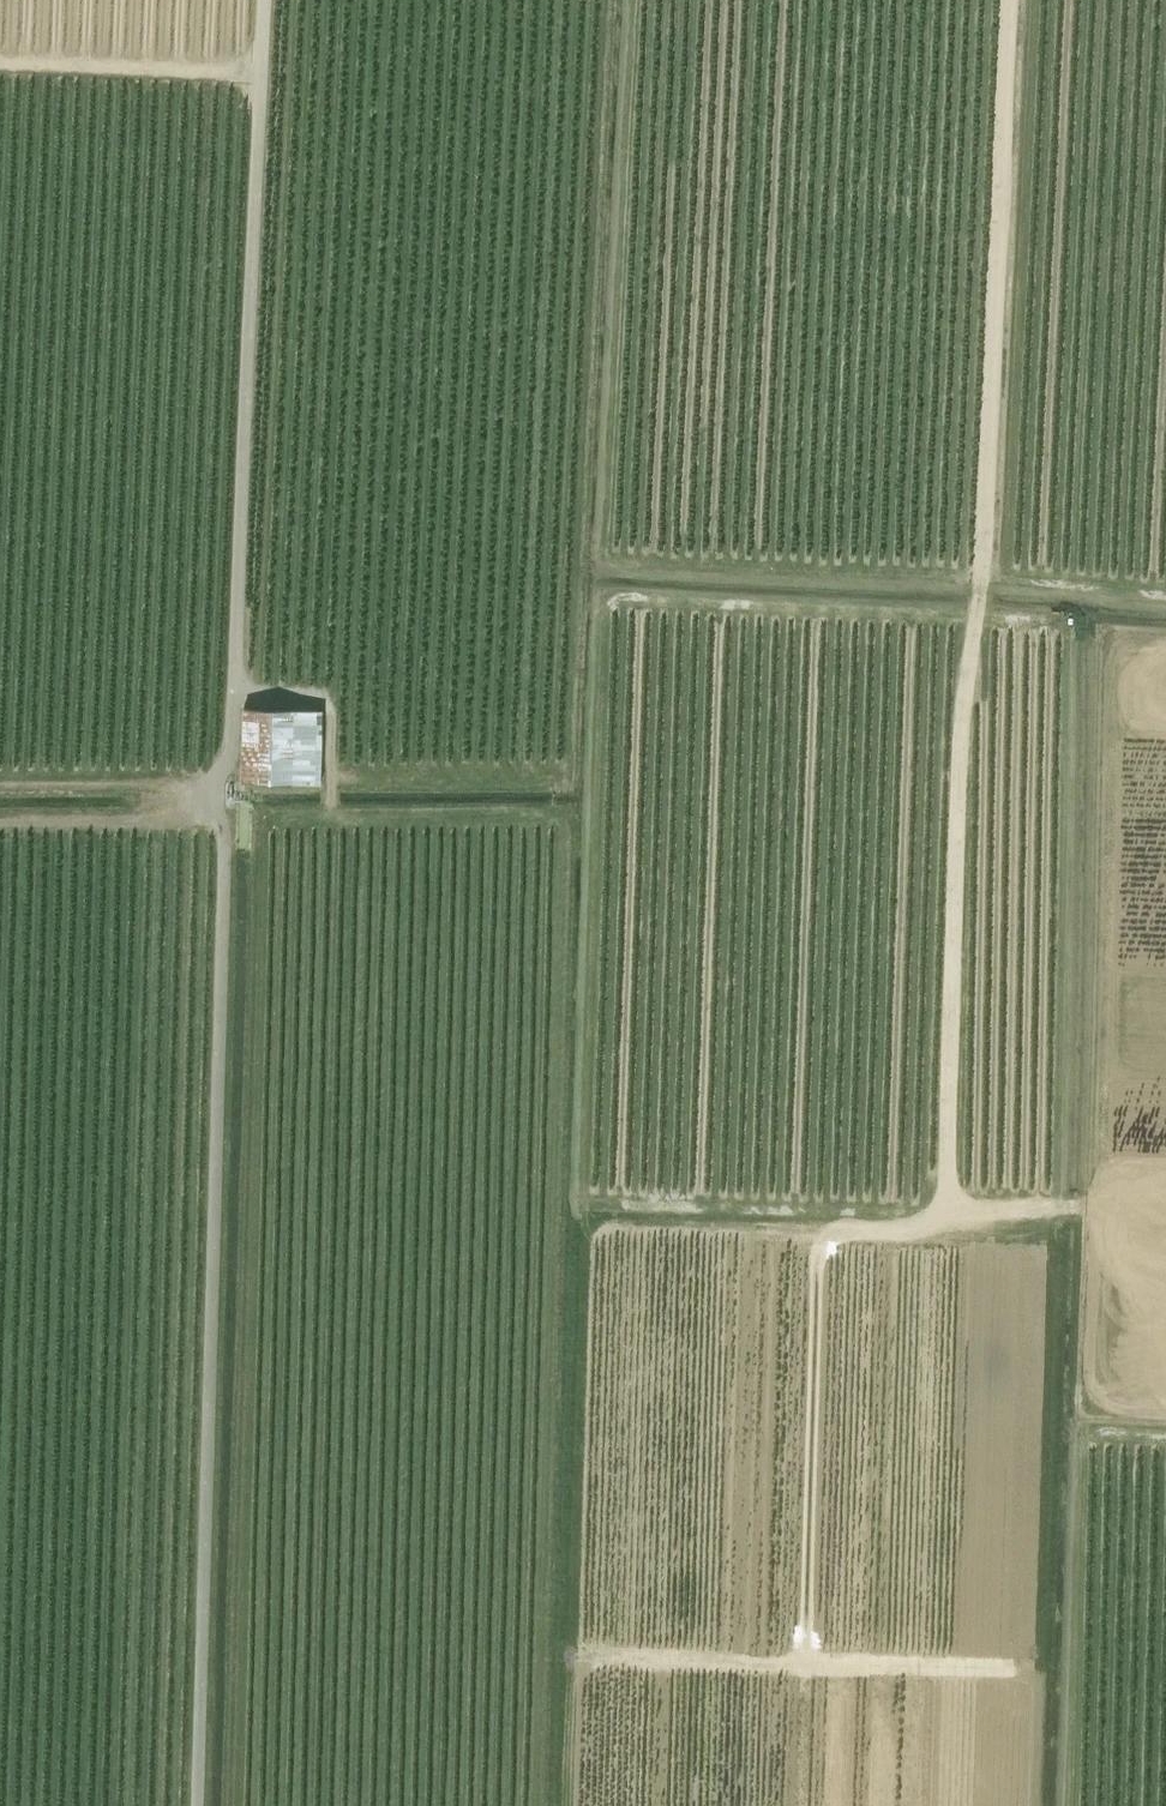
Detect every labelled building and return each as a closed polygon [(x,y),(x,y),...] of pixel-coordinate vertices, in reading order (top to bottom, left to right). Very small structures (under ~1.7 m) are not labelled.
[(294,708),(243,708),(241,782),(292,783),(294,708)]
